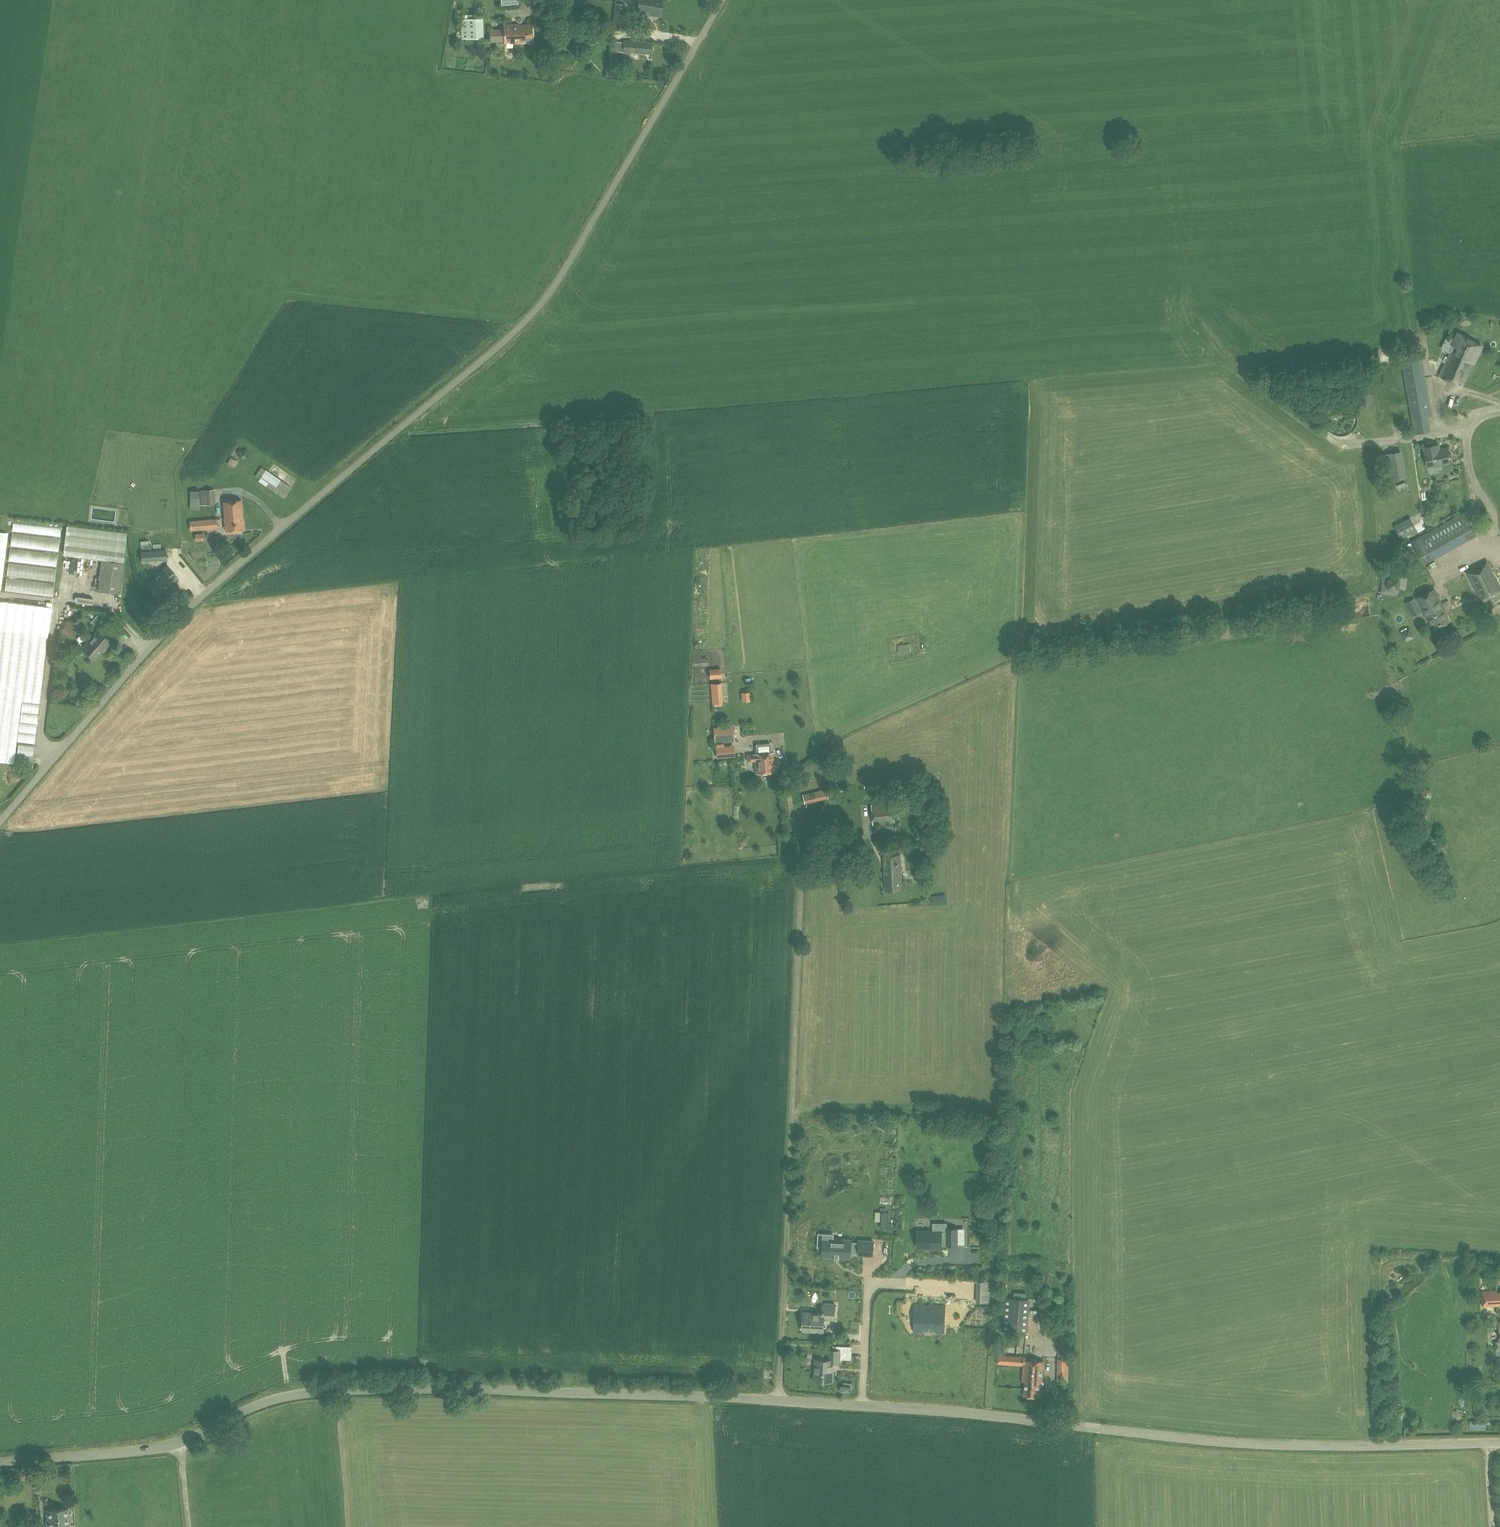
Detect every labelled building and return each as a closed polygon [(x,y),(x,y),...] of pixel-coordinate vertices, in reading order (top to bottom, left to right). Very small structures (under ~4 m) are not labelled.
[(661,17),(663,0),(639,0),(637,13),(661,17)] [(612,29),(625,31),(626,14),(624,14),(625,3),(615,2),(612,29)] [(504,41),(504,43),(520,43),(520,42),(533,41),(532,25),(519,25),(519,24),(504,25),(504,29),(490,29),(490,41),(504,41)] [(607,76),(614,77),(619,41),(612,40),(607,76)] [(623,51),(651,53),(652,42),(624,40),(623,51)] [(1466,307),(1475,319),(1486,311),(1477,299),(1466,307)] [(1440,375),(1462,386),(1474,363),(1475,363),(1484,345),(1458,332),(1452,343),(1455,345),(1440,375)] [(1400,355),(1414,434),(1431,431),(1429,416),(1432,416),(1421,352),(1400,355)] [(1390,403),(1400,402),(1399,395),(1389,396),(1390,403)] [(1424,446),(1428,467),(1451,462),(1448,447),(1434,450),(1433,445),(1424,446)] [(1384,453),(1389,480),(1407,477),(1403,450),(1384,453)] [(228,463),(234,467),(238,461),(232,457),(228,463)] [(258,480),(284,498),(291,487),(262,466),(255,476),(259,478),(258,480)] [(1396,485),(1399,493),(1408,489),(1405,482),(1396,485)] [(190,490),(190,509),(200,509),(200,505),(215,504),(215,489),(200,490),(190,490)] [(223,501),(226,530),(244,529),(242,499),(223,501)] [(1412,541),(1423,561),(1476,532),(1465,512),(1412,541)] [(1394,525),(1401,539),(1418,530),(1410,516),(1394,525)] [(190,520),(191,530),(218,528),(217,518),(190,520)] [(64,554),(124,561),(127,533),(67,525),(64,554)] [(11,563),(60,567),(61,554),(62,554),(63,539),(64,539),(65,530),(16,526),(15,535),(14,535),(13,548),(12,548),(11,563)] [(195,534),(196,541),(204,540),(204,533),(195,534)] [(141,551),(142,562),(167,560),(166,549),(141,551)] [(98,590),(121,593),(125,563),(102,559),(98,590)] [(1482,601),(1499,592),(1499,585),(1488,561),(1466,572),(1482,601)] [(149,582),(159,594),(178,577),(167,565),(149,582)] [(9,580),(59,580),(59,570),(9,570),(9,580)] [(1382,593),(1398,594),(1400,572),(1385,571),(1382,593)] [(42,597),(44,586),(9,580),(7,591),(42,597)] [(80,589),(80,581),(61,580),(61,588),(80,589)] [(1428,618),(1434,629),(1450,621),(1445,610),(1446,609),(1435,588),(1417,598),(1427,619),(1428,618)] [(55,600),(49,600),(48,603),(9,600),(7,622),(3,622),(1,646),(3,646),(3,651),(0,651),(0,669),(18,671),(13,721),(24,722),(22,735),(27,735),(27,743),(38,744),(41,704),(45,704),(55,600)] [(92,621),(102,629),(107,623),(98,615),(92,621)] [(71,628),(74,626),(69,622),(62,631),(70,637),(74,631),(71,628)] [(1401,632),(1406,642),(1415,637),(1410,627),(1401,632)] [(82,647),(96,659),(112,641),(98,629),(82,647)] [(898,645),(900,653),(911,651),(910,643),(898,645)] [(721,668),(710,669),(711,677),(722,676),(721,668)] [(715,702),(725,701),(724,681),(714,681),(715,702)] [(753,700),(753,691),(744,691),(744,700),(753,700)] [(716,715),(717,727),(739,725),(737,713),(716,715)] [(733,733),(719,733),(720,756),(734,756),(733,733)] [(776,759),(774,759),(773,752),(771,753),(770,744),(756,746),(757,754),(750,754),(750,759),(755,759),(756,773),(775,771),(774,762),(776,761),(776,759)] [(1423,798),(1425,800),(1428,800),(1430,799),(1431,798),(1432,797),(1433,795),(1433,792),(1432,790),(1431,789),(1429,788),(1428,787),(1426,787),(1423,788),(1421,791),(1421,794),(1423,798)] [(802,794),(805,804),(828,798),(826,788),(802,794)] [(872,804),(874,825),(895,823),(894,802),(872,804)] [(1413,813),(1416,826),(1427,824),(1425,811),(1413,813)] [(885,879),(886,890),(902,889),(902,878),(900,855),(884,856),(885,879)] [(894,1133),(894,1143),(913,1143),(913,1133),(894,1133)] [(948,1246),(959,1246),(959,1229),(948,1228),(948,1232),(943,1232),(943,1231),(934,1231),(919,1231),(919,1248),(943,1248),(943,1244),(948,1244),(948,1246)] [(834,1234),(821,1234),(821,1246),(825,1246),(825,1253),(833,1254),(833,1257),(853,1258),(853,1255),(860,1255),(860,1256),(874,1256),(875,1242),(861,1241),(861,1242),(853,1241),(853,1240),(834,1239),(834,1234)] [(1482,1306),(1498,1305),(1498,1304),(1499,1303),(1499,1289),(1481,1290),(1482,1306)] [(1000,1330),(1028,1331),(1030,1298),(1002,1297),(1000,1330)] [(929,1304),(929,1306),(926,1306),(926,1304),(915,1304),(914,1331),(922,1331),(922,1325),(937,1326),(936,1332),(945,1332),(946,1305),(929,1304)] [(802,1330),(824,1332),(825,1319),(836,1320),(836,1306),(822,1305),(822,1312),(803,1311),(802,1330)] [(814,1380),(833,1381),(834,1363),(841,1363),(842,1349),(829,1349),(828,1359),(815,1358),(814,1380)] [(1025,1395),(1041,1396),(1043,1361),(1025,1360),(1026,1356),(997,1354),(997,1363),(1024,1365),(1023,1381),(1026,1381),(1025,1395)] [(1057,1382),(1068,1382),(1069,1358),(1066,1358),(1066,1355),(1060,1355),(1060,1358),(1058,1358),(1057,1382)] [(49,1526),(70,1526),(69,1507),(47,1509),(49,1526)]
